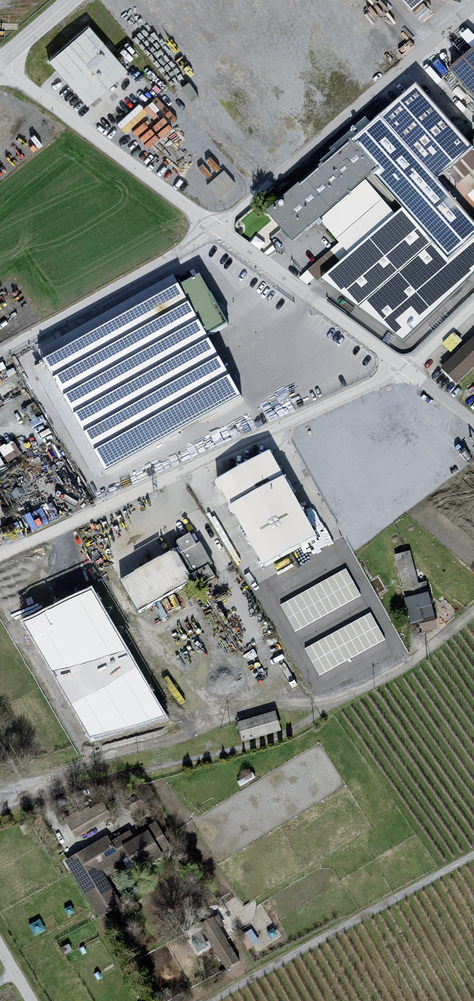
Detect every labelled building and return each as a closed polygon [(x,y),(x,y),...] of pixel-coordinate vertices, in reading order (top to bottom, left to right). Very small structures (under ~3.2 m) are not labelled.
[(410,8),(419,0),(403,0),(410,8)] [(50,61),(87,105),(129,70),(92,26),(50,61)] [(450,72),(473,98),(473,51),(450,72)] [(451,261),(473,241),(473,207),(466,198),(473,191),(473,141),(470,145),(418,86),(273,214),(300,244),(376,177),(405,209),(451,261)] [(140,102),(117,120),(125,130),(146,113),(153,120),(149,123),(145,119),(132,129),(147,146),(173,125),(169,121),(175,116),(158,94),(143,106),(140,102)] [(224,167),(207,183),(219,196),(236,180),(224,167)] [(404,343),(473,277),(473,241),(451,261),(405,209),(322,281),(404,343)] [(308,269),(301,275),(307,282),(314,276),(308,269)] [(34,356),(99,477),(250,396),(185,275),(34,356)] [(452,350),(463,339),(454,330),(443,341),(452,350)] [(444,370),(461,386),(473,373),(473,340),(444,370)] [(6,462),(22,455),(15,440),(0,447),(0,466),(6,463),(6,462)] [(221,485),(265,565),(318,535),(274,456),(221,485)] [(120,582),(135,612),(196,581),(194,576),(211,567),(193,532),(172,543),(177,553),(120,582)] [(410,553),(395,556),(406,600),(428,595),(426,583),(418,585),(410,553)] [(280,601),(294,629),(362,595),(348,567),(280,601)] [(106,660),(127,648),(90,587),(26,625),(51,666),(65,657),(62,653),(70,648),(73,654),(79,650),(80,651),(90,644),(98,657),(103,655),(106,660)] [(428,595),(406,600),(412,626),(423,624),(425,632),(437,629),(428,595)] [(319,674),(386,638),(371,610),(304,646),(319,674)] [(69,826),(76,838),(107,821),(100,808),(69,826)] [(67,864),(100,918),(124,904),(105,871),(123,861),(131,874),(172,850),(155,822),(133,836),(128,828),(67,864)] [(214,919),(201,926),(226,970),(240,962),(214,919)] [(239,932),(248,948),(260,941),(251,926),(239,932)]
